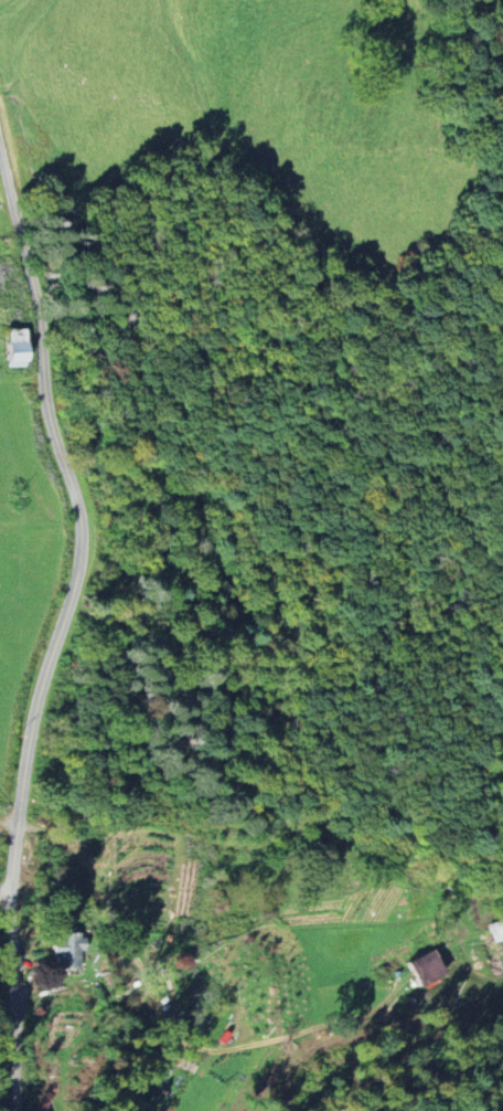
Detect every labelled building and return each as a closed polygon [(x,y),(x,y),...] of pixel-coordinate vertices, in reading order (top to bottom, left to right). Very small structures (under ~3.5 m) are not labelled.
[(7,368),(25,367),(24,335),(6,336),(7,368)] [(502,940),(502,921),(488,925),(493,943),(502,940)] [(84,935),(52,936),(53,959),(56,959),(56,969),(79,969),(79,950),(84,950),(84,935)] [(443,974),(430,950),(405,963),(418,987),(443,974)]
